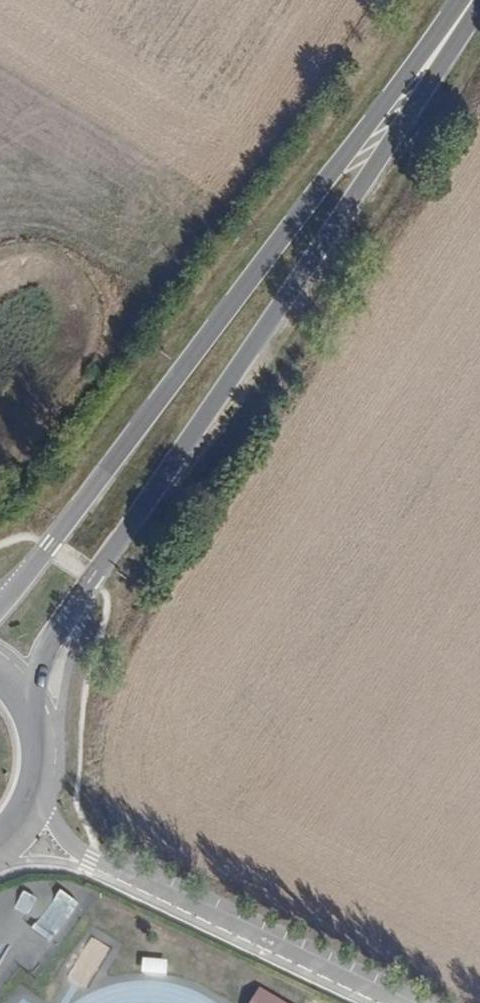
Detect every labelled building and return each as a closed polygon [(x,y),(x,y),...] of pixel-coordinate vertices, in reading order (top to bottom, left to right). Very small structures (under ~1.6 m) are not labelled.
[(16,908),(29,914),(36,897),(23,891),(16,908)] [(31,929),(48,942),(79,904),(62,891),(31,929)] [(87,987),(108,946),(90,937),(69,978),(87,987)] [(261,988),(252,1002),(286,1002),(261,988)]
